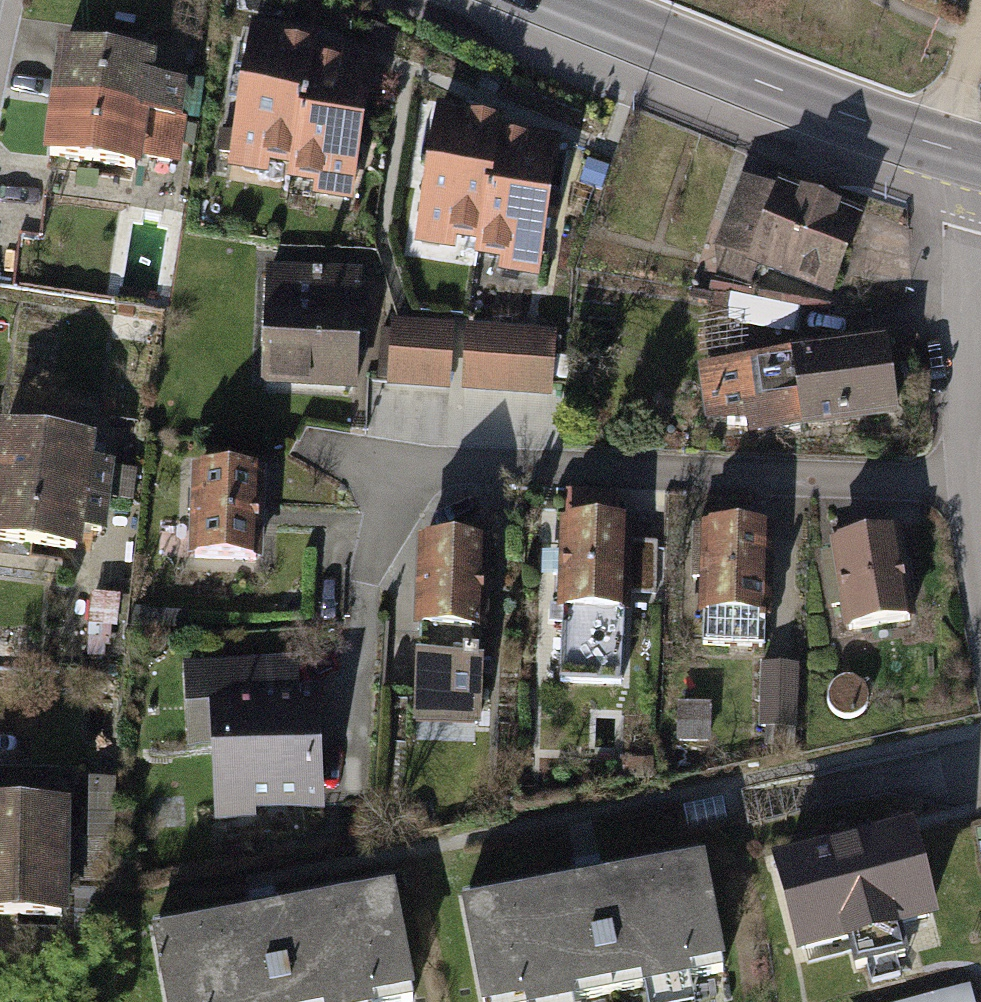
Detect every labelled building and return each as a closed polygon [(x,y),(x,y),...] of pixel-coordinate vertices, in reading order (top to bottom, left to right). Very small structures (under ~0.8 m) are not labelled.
[(311,34),(249,24),(224,166),(289,175),(309,43),(311,34)] [(53,41),(46,100),(179,118),(183,83),(148,76),(152,56),(53,41)] [(374,53),(309,43),(289,175),(310,178),(307,195),(351,202),(374,53)] [(179,118),(46,100),(38,155),(136,169),(137,159),(179,165),(185,119),(179,118)] [(499,116),(435,105),(410,245),(474,256),(497,130),(499,116)] [(560,139),(497,130),(474,256),(496,261),(494,272),(537,281),(560,139)] [(740,174),(711,245),(829,294),(861,215),(773,179),(770,186),(740,174)] [(353,380),(362,269),(269,262),(261,373),(353,380)] [(456,327),(394,320),(387,380),(449,387),(456,327)] [(559,330),(464,324),(459,391),(555,398),(559,330)] [(885,334),(698,364),(705,418),(745,420),(748,435),(897,417),(885,334)] [(0,457),(0,485),(105,499),(110,467),(87,464),(89,444),(3,432),(0,457)] [(265,459),(191,458),(190,544),(264,545),(265,459)] [(0,485),(0,538),(76,548),(78,527),(101,530),(105,499),(0,485)] [(632,515),(564,511),(557,617),(625,621),(632,515)] [(773,619),(774,523),(704,522),(702,645),(759,646),(760,619),(773,619)] [(853,628),(911,615),(894,533),(836,545),(853,628)] [(490,548),(419,545),(410,724),(481,728),(490,548)] [(796,665),(760,665),(759,727),(795,727),(796,665)] [(312,801),(312,667),(198,667),(197,801),(312,801)] [(712,704),(675,703),(673,741),(710,742),(712,704)] [(81,863),(82,831),(59,830),(60,809),(0,807),(0,860),(81,863)] [(915,837),(775,863),(793,961),(933,935),(915,837)] [(460,895),(479,1001),(544,1001),(729,970),(709,853),(460,895)] [(0,860),(0,913),(56,915),(57,894),(80,894),(81,863),(0,860)] [(148,929),(161,1001),(414,1001),(422,1001),(399,882),(148,929)] [(967,984),(904,1001),(972,1001),(967,984)]
